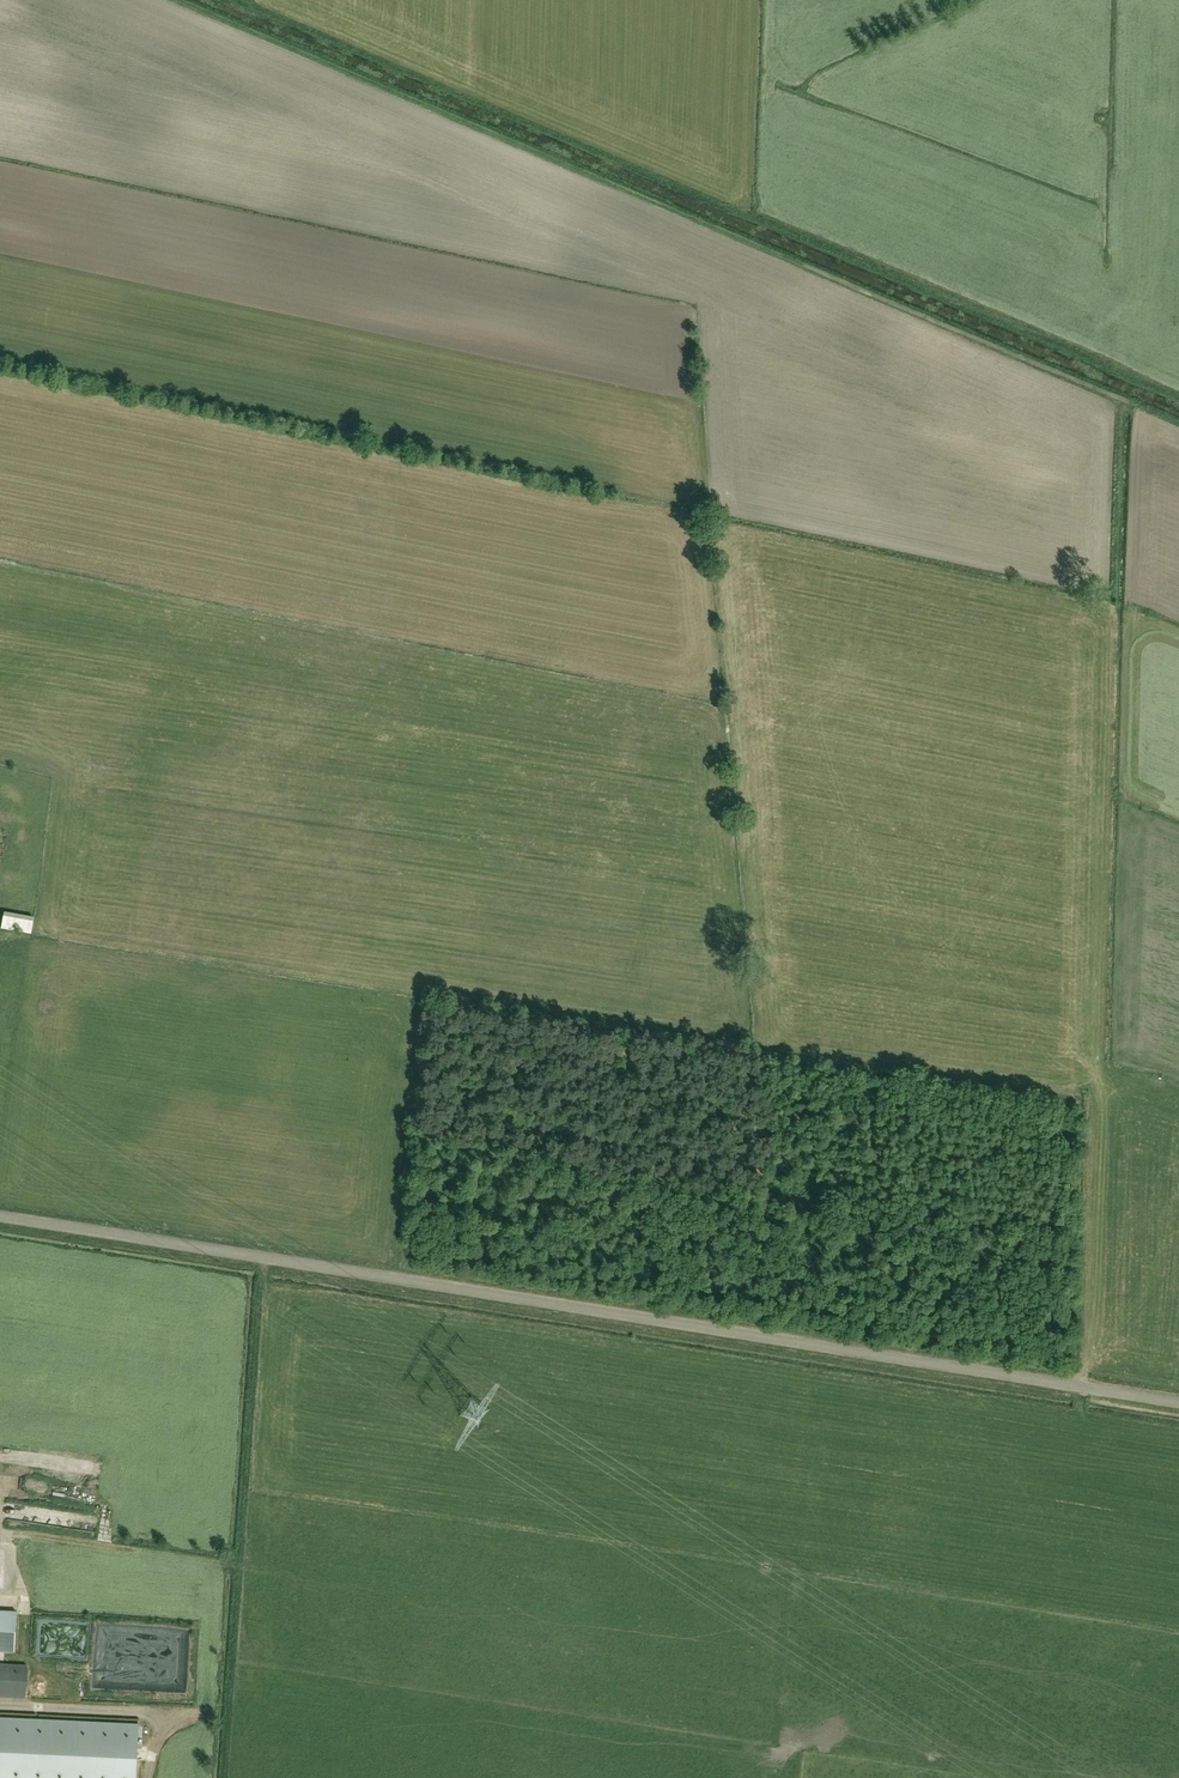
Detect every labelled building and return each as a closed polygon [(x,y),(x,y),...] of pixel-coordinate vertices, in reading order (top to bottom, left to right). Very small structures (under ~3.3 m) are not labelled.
[(1,926),(33,930),(35,914),(4,910),(1,926)] [(95,1462),(86,1463),(88,1474),(97,1473),(95,1462)] [(16,1612),(0,1611),(0,1651),(14,1651),(16,1612)] [(25,1698),(27,1666),(0,1664),(0,1697),(25,1698)] [(138,1724),(0,1717),(0,1777),(136,1777),(138,1724)]
